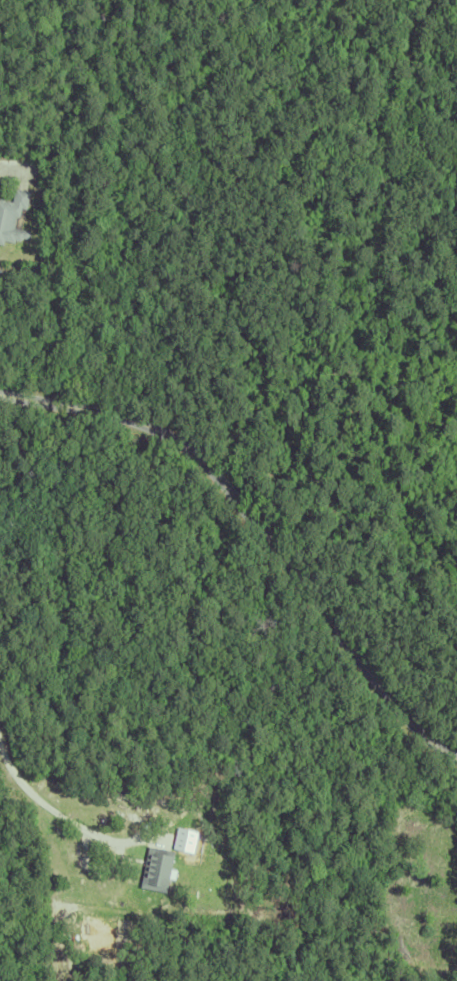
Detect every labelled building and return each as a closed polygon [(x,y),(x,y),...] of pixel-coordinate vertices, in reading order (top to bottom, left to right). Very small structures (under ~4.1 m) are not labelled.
[(1,243),(0,243),(0,197),(10,199),(13,186),(28,189),(24,206),(18,205),(17,214),(14,213),(11,226),(27,229),(26,237),(20,236),(17,239),(12,238),(11,240),(2,238),(1,243)] [(139,876),(146,844),(172,850),(165,881),(139,876)]
